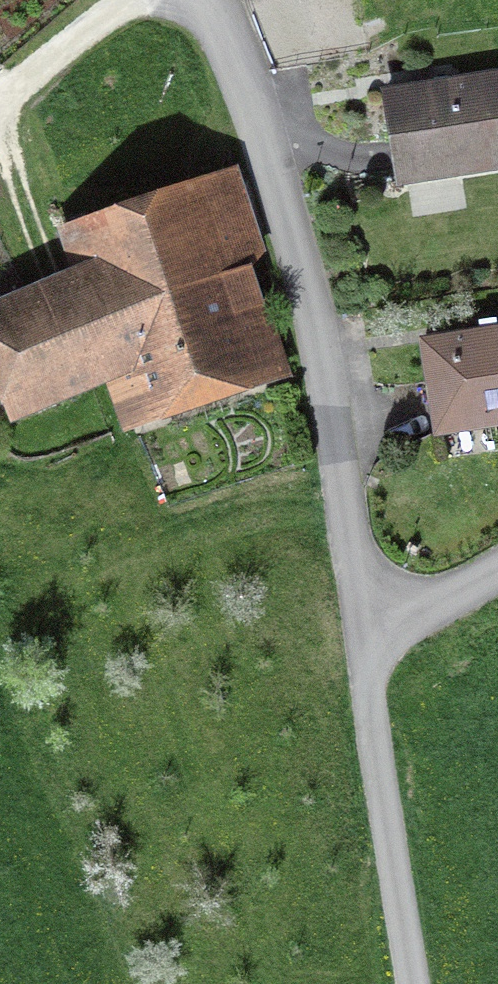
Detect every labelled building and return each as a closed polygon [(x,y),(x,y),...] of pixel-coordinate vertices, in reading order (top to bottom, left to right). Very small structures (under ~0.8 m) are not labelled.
[(388,101),(401,179),(497,163),(497,83),(388,101)] [(218,186),(70,239),(87,286),(0,317),(0,374),(13,409),(113,372),(133,428),(286,373),(218,186)] [(427,348),(439,426),(497,418),(497,337),(427,348)]
